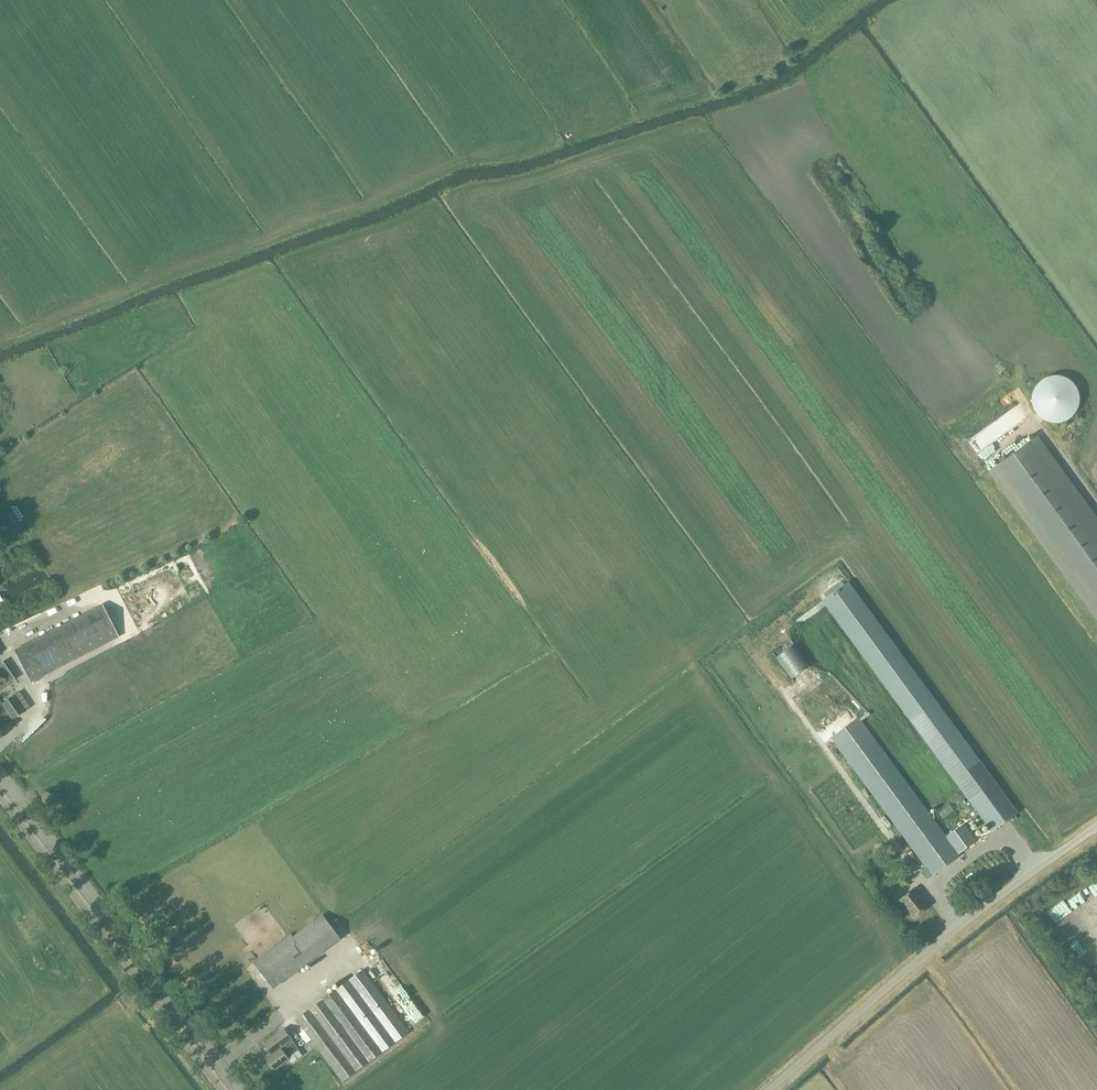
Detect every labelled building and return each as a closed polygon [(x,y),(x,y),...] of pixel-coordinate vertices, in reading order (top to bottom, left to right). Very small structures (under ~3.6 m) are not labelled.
[(1034,410),(1038,416),(1044,421),(1051,423),(1058,423),(1065,421),(1070,418),(1075,412),(1078,406),(1079,398),(1077,391),(1073,384),(1067,379),(1060,377),(1052,376),(1045,379),(1039,383),(1034,389),(1032,396),(1032,403),(1034,410)] [(1081,422),(1086,414),(1082,411),(1076,419),(1081,422)] [(1096,619),(1096,521),(1036,437),(989,471),(1096,619)] [(843,584),(825,597),(822,600),(808,610),(817,622),(828,638),(835,647),(883,713),(951,807),(963,825),(979,814),(992,832),(1017,813),(1008,800),(990,776),(919,678),(847,581),(843,584)] [(14,651),(30,683),(120,638),(104,606),(14,651)] [(755,648),(824,742),(837,761),(911,864),(918,858),(924,867),(920,870),(927,879),(959,856),(958,855),(959,854),(975,842),(963,825),(952,833),(865,712),(797,618),(762,643),(755,648)] [(15,627),(7,630),(9,636),(18,633),(15,627)] [(8,684),(0,672),(0,690),(8,684)] [(2,704),(13,720),(25,712),(14,696),(2,704)] [(71,714),(82,716),(83,709),(72,707),(71,714)] [(37,711),(29,714),(32,721),(40,718),(37,711)] [(838,837),(844,848),(853,845),(847,833),(838,837)] [(913,889),(899,900),(913,918),(927,907),(913,889)] [(1056,900),(1046,903),(1051,917),(1061,914),(1056,900)] [(273,990),(340,939),(322,915),(293,937),(291,934),(253,962),(273,990)] [(1072,946),(1076,952),(1096,939),(1093,933),(1072,946)] [(219,976),(227,982),(231,976),(224,970),(219,976)] [(409,1032),(362,970),(296,1019),(342,1082),(409,1032)] [(270,1056),(271,1057),(270,1058),(267,1058),(266,1059),(266,1061),(267,1062),(269,1063),(275,1071),(289,1060),(288,1058),(299,1050),(292,1041),(293,1041),(284,1029),(263,1045),(271,1056),(270,1056)]
